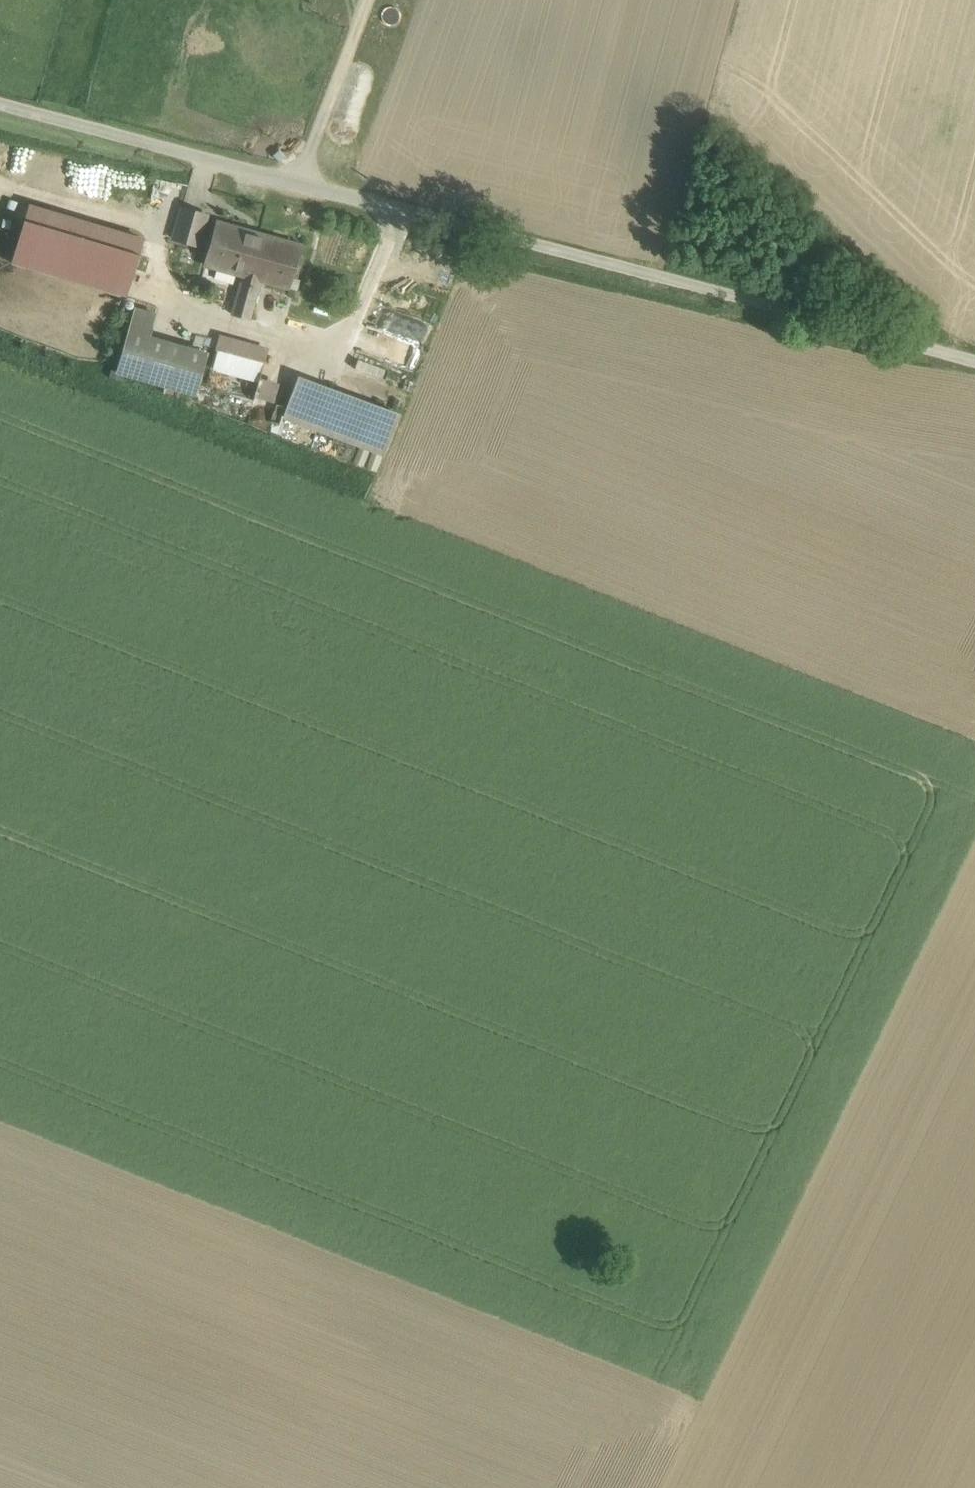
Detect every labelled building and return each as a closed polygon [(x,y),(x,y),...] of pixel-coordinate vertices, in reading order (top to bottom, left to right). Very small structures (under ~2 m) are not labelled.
[(11,265),(128,294),(144,233),(26,203),(11,265)] [(208,215),(182,208),(174,239),(199,246),(208,215)] [(272,238),(224,225),(212,266),(244,274),(233,313),(250,318),(260,281),(272,238)] [(303,244),(273,236),(272,238),(260,281),(290,289),(303,244)] [(207,354),(149,337),(155,314),(136,308),(118,371),(196,393),(207,354)] [(264,363),(216,349),(206,386),(254,400),(264,363)] [(274,401),(280,382),(262,376),(256,396),(274,401)] [(398,413),(300,376),(285,416),(383,452),(398,413)]
